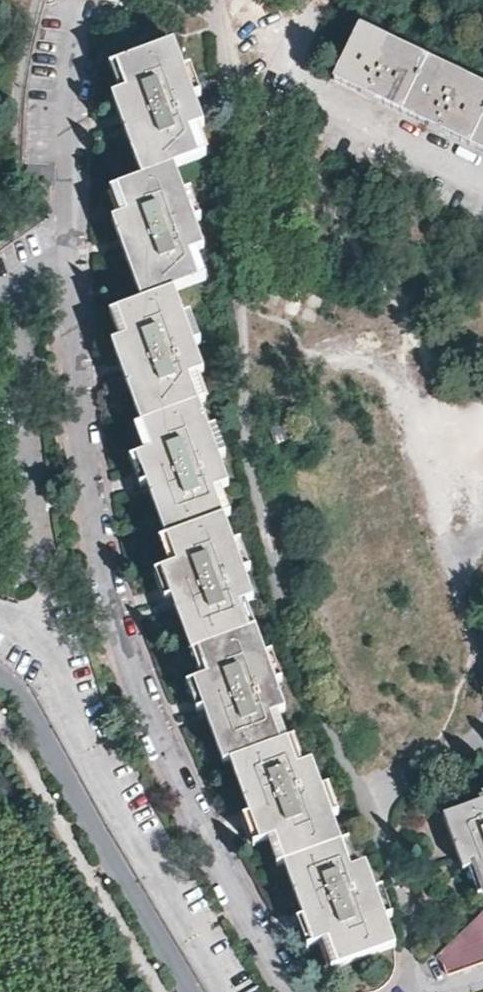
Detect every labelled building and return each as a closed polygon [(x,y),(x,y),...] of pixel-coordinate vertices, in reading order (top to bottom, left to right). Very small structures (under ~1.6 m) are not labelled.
[(360,26),(335,75),(360,87),(419,115),(478,144),(482,146),(482,86),(360,26)] [(254,600),(215,490),(229,485),(190,376),(205,370),(176,289),(199,280),(190,255),(205,248),(175,166),(200,156),(190,129),(205,124),(176,43),(111,67),(121,92),(113,95),(144,177),(118,187),(128,214),(113,220),(143,301),(120,310),(129,336),(115,342),(153,449),(138,455),(178,563),(163,569),(194,653),(202,650),(210,675),(195,680),(225,763),(231,761),(262,842),(277,836),(317,944),(330,940),(340,966),(395,944),(366,862),(351,867),(313,759),(298,765),(288,739),(282,741),(272,715),(286,709),(256,627),(249,630),(240,605),(254,600)] [(299,434),(295,421),(283,426),(288,439),(299,434)] [(445,813),(465,870),(475,866),(482,887),(482,799),(445,813)] [(439,959),(444,965),(448,976),(482,964),(482,916),(439,959)]
